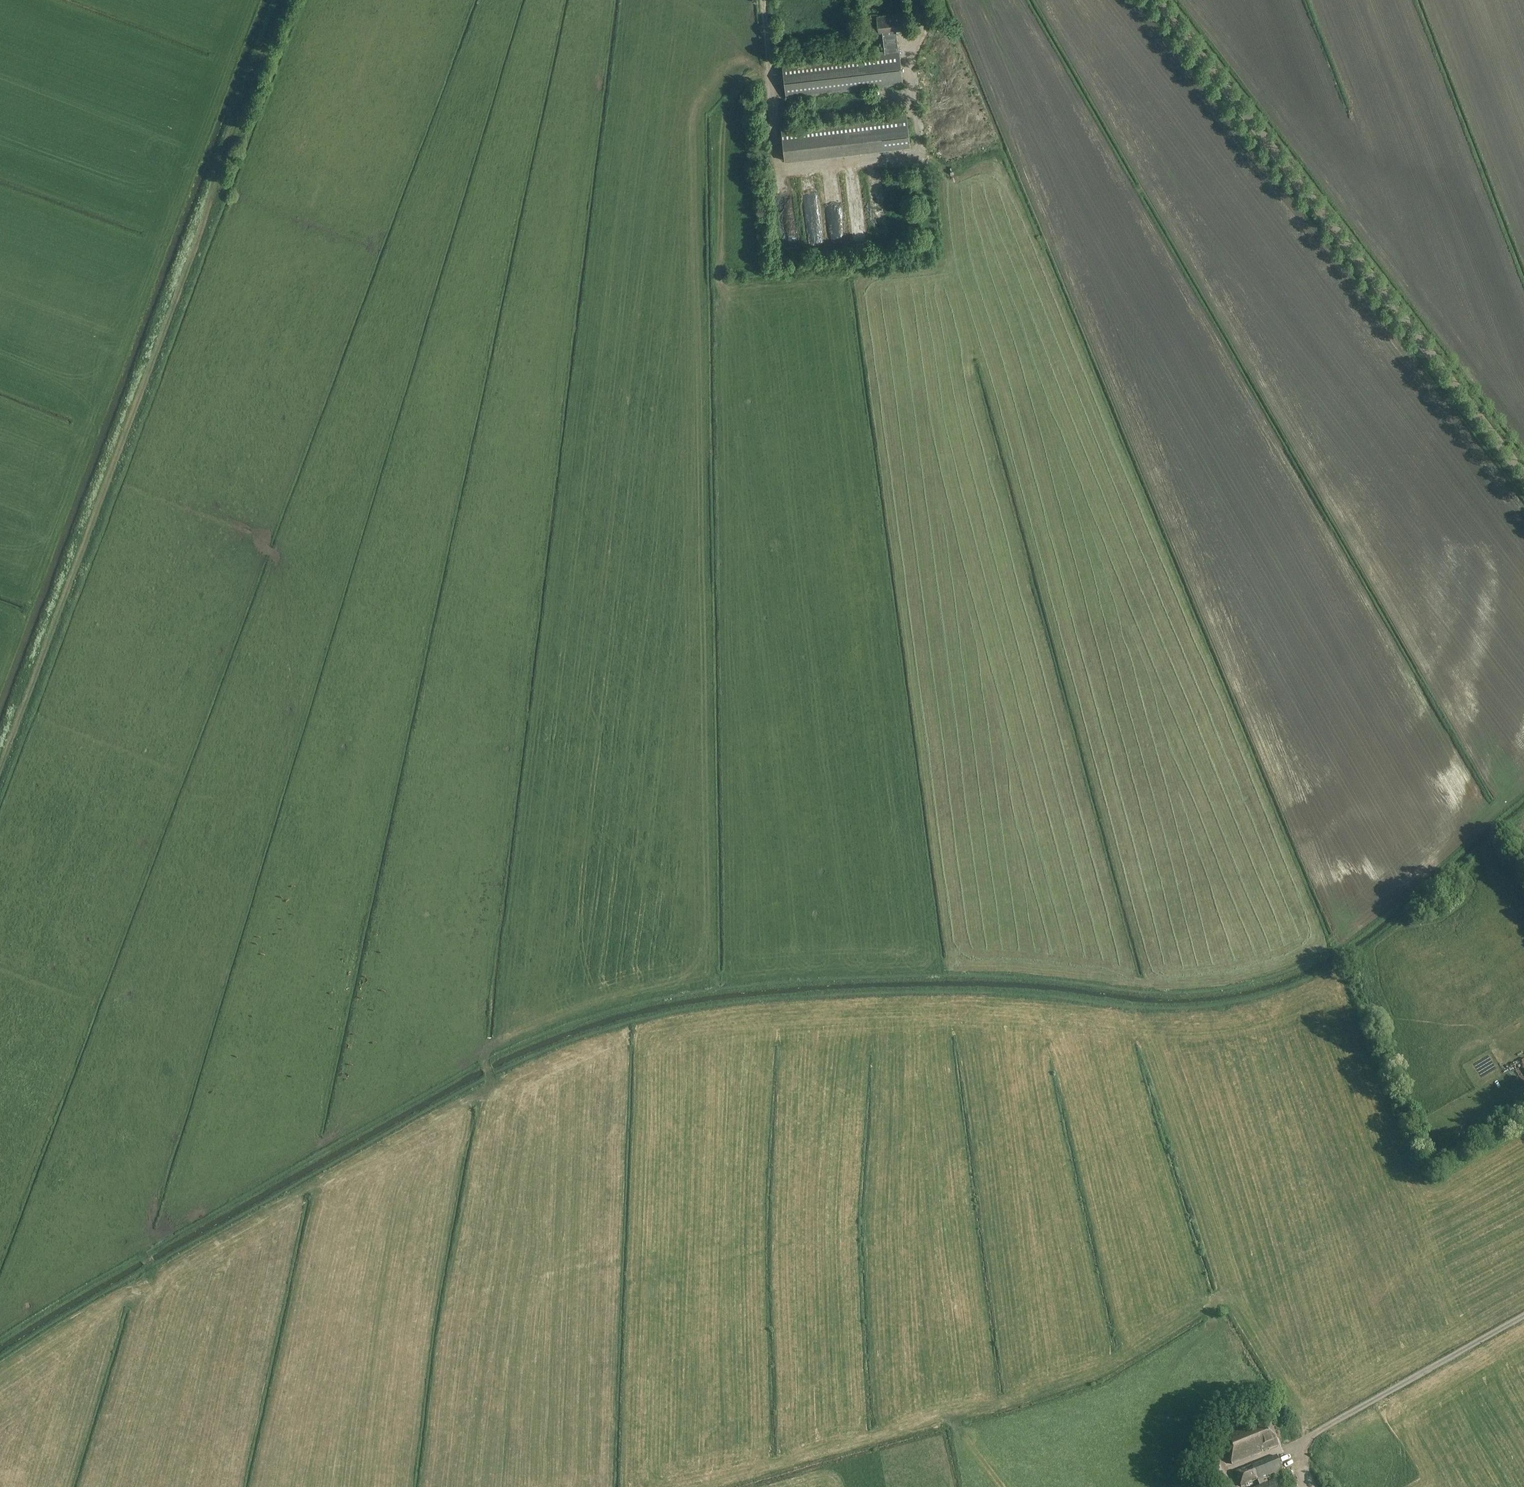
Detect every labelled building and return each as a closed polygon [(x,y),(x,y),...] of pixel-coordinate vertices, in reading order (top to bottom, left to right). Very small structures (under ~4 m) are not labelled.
[(896,29),(903,29),(901,13),(877,15),(879,31),(882,31),(885,51),(783,63),(786,96),(903,83),(899,49),(896,29)] [(785,160),(911,145),(907,113),(781,127),(785,160)] [(1522,1062),(1515,1065),(1519,1071),(1517,1072),(1519,1075),(1523,1072),(1523,1061),(1522,1062)] [(1221,1437),(1232,1464),(1278,1446),(1268,1419),(1259,1423),(1259,1422),(1221,1437)] [(1281,1469),(1276,1457),(1235,1473),(1240,1486),(1241,1486),(1258,1480),(1260,1486),(1258,1486),(1295,1486),(1290,1474),(1268,1483),(1267,1479),(1281,1473),(1280,1470),(1281,1469)]
